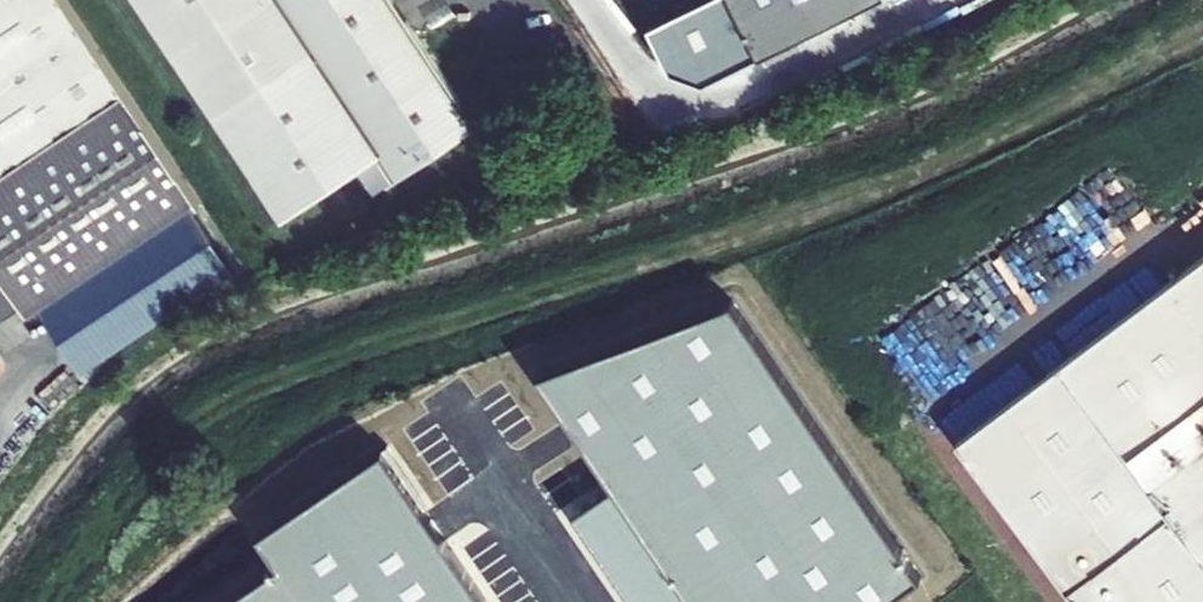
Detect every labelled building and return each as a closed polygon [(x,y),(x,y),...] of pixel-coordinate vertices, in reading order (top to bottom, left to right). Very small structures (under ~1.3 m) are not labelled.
[(142,113),(66,0),(0,0),(0,203),(142,113)] [(194,79),(310,0),(138,0),(194,79)] [(194,79),(287,216),(381,152),(397,175),(480,118),(399,0),(310,0),(194,79)] [(765,58),(882,0),(736,0),(765,58)] [(32,314),(201,199),(142,113),(0,203),(0,268),(32,314)] [(959,443),(1078,601),(1202,601),(1202,262),(959,443)]
